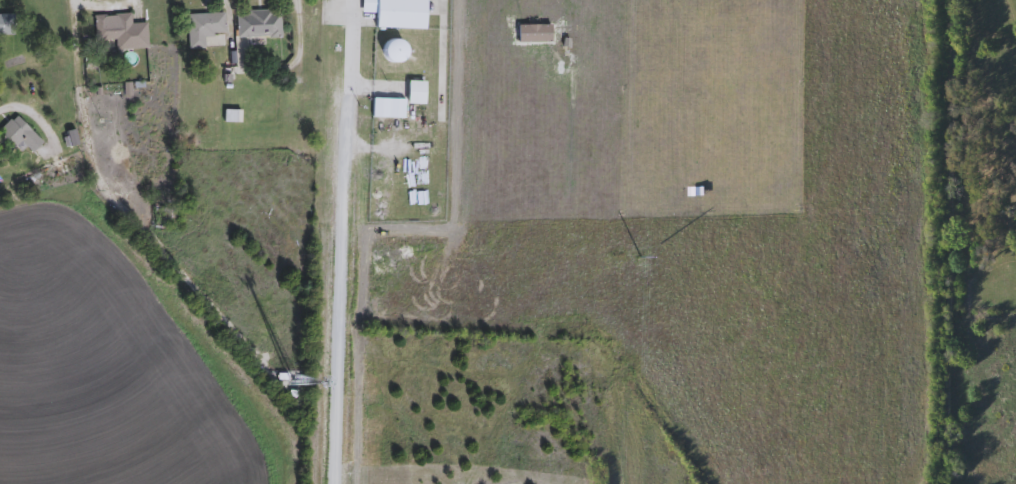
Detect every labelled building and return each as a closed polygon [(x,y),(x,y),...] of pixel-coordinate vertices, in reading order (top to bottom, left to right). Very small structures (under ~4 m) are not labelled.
[(362,14),(363,0),(428,0),(428,29),(377,28),(377,14),(362,14)] [(282,37),(237,38),(237,11),(281,11),(282,37)] [(116,50),(116,40),(96,41),(94,16),(108,15),(108,22),(114,21),(114,14),(131,13),(131,24),(147,23),(148,49),(116,50)] [(14,36),(0,36),(0,14),(14,14),(14,36)] [(225,14),(225,35),(206,35),(206,49),(188,49),(188,14),(225,14)] [(406,59),(402,62),(397,64),(392,64),(387,61),(384,57),(382,52),(382,47),(385,42),(388,39),(393,37),(398,37),(403,39),(407,43),(409,48),(409,54),(406,59)] [(426,104),(410,104),(410,80),(426,80),(426,104)] [(406,98),(406,118),(374,118),(374,98),(406,98)] [(43,142),(33,153),(20,141),(16,145),(1,130),(16,115),(43,142)]
